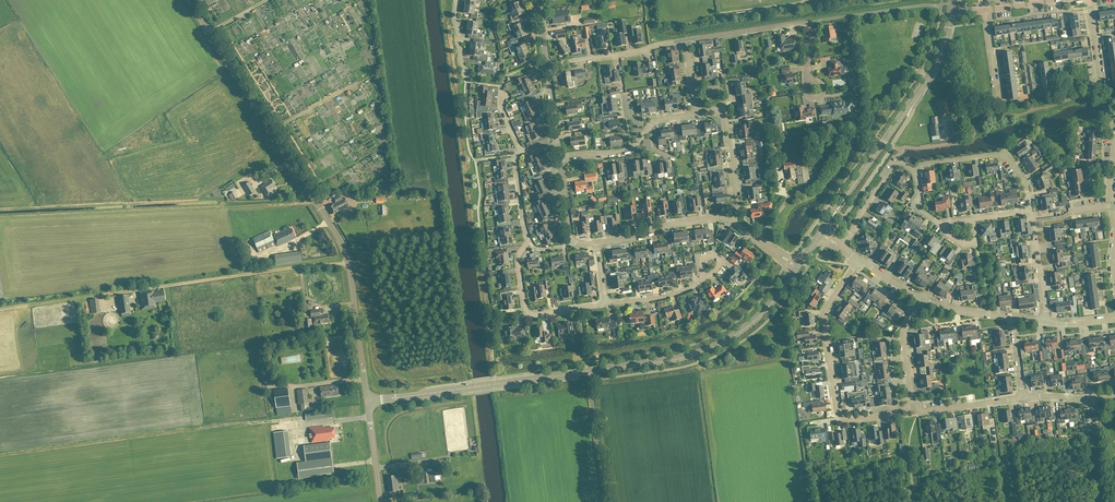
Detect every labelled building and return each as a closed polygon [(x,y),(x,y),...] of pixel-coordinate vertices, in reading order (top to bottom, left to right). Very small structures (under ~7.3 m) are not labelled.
[(465,7),(475,8),(475,5),(478,5),(479,0),(473,0),(473,2),(465,1),(465,7)] [(520,3),(519,3),(519,2),(512,5),(510,1),(505,4),(508,10),(511,9),(512,12),(521,8),(522,7),(520,3)] [(471,18),(476,19),(477,19),(477,12),(474,12),(475,8),(465,7),(464,14),(471,14),(471,18)] [(511,19),(513,23),(518,21),(517,17),(524,14),(524,13),(523,9),(522,9),(521,8),(512,12),(514,16),(510,17),(511,19)] [(551,13),(552,18),(553,24),(570,21),(569,10),(551,13)] [(1113,11),(1106,12),(1108,21),(1114,20),(1113,11)] [(1108,21),(1106,12),(1099,13),(1101,22),(1108,21)] [(1071,23),(1079,22),(1078,15),(1070,16),(1071,23)] [(468,28),(477,30),(478,26),(481,26),(482,20),(477,19),(476,19),(476,23),(468,22),(468,28)] [(1050,20),(1052,28),(1059,27),(1057,19),(1050,20)] [(1043,21),(1045,29),(1052,28),(1050,20),(1043,21)] [(1036,22),(1038,30),(1045,29),(1043,21),(1036,22)] [(1030,23),(1031,31),(1038,30),(1036,22),(1030,23)] [(1072,30),(1080,29),(1079,22),(1071,23),(1072,30)] [(515,33),(524,29),(522,24),(515,26),(513,23),(508,25),(510,31),(514,30),(515,33)] [(1023,24),(1024,32),(1031,31),(1030,23),(1023,24)] [(364,26),(367,33),(373,30),(370,24),(364,26)] [(1016,25),(1017,33),(1024,32),(1023,24),(1016,25)] [(1009,26),(1010,34),(1017,33),(1016,25),(1009,26)] [(635,26),(628,28),(629,37),(633,37),(634,44),(642,42),(641,30),(636,31),(635,26)] [(1002,27),(1003,35),(1010,34),(1009,26),(1002,27)] [(836,41),(836,38),(835,30),(833,30),(833,27),(824,28),(825,35),(823,35),(824,39),(823,39),(823,43),(824,43),(829,42),(830,42),(836,41)] [(1003,35),(1002,27),(995,28),(996,36),(1003,35)] [(474,39),(479,40),(480,40),(480,34),(477,33),(477,30),(468,28),(467,34),(474,35),(474,39)] [(512,46),(516,44),(521,42),(520,38),(527,35),(524,29),(515,33),(516,37),(513,38),(514,40),(511,41),(511,42),(512,46)] [(1073,37),(1081,36),(1080,29),(1072,30),(1073,37)] [(601,37),(595,38),(596,42),(597,42),(598,49),(606,48),(605,43),(609,43),(607,30),(600,31),(601,37)] [(627,33),(626,30),(620,31),(621,34),(616,35),(617,46),(626,45),(624,34),(627,33)] [(566,37),(565,31),(555,32),(556,39),(566,37)] [(785,36),(775,37),(777,47),(779,47),(779,45),(780,45),(782,47),(783,51),(782,51),(782,52),(791,50),(791,49),(795,48),(794,39),(784,41),(783,36),(785,36)] [(288,47),(294,53),(301,47),(295,40),(292,42),(292,43),(288,47)] [(480,51),(480,50),(481,47),(484,48),(484,47),(485,41),(480,40),(479,40),(478,44),(471,43),(470,49),(480,51)] [(580,48),(585,47),(584,40),(580,41),(579,40),(571,42),(573,53),(580,52),(580,48)] [(705,45),(697,46),(698,52),(708,51),(707,45),(712,44),(711,41),(705,42),(705,45)] [(737,55),(731,56),(732,63),(738,63),(736,55),(740,55),(740,52),(743,51),(742,41),(735,43),(737,55)] [(568,52),(561,42),(555,45),(562,56),(568,52)] [(518,48),(516,44),(512,46),(511,46),(515,56),(518,55),(527,51),(525,45),(518,48)] [(1068,51),(1069,59),(1076,58),(1075,50),(1074,47),(1072,48),(1072,50),(1068,51)] [(662,49),(662,53),(663,53),(664,55),(667,55),(668,58),(679,57),(678,51),(670,52),(669,48),(662,49)] [(484,51),(480,51),(470,49),(470,56),(477,56),(477,60),(487,62),(487,57),(486,55),(483,55),(484,51)] [(1082,49),(1075,50),(1076,58),(1083,57),(1082,49)] [(711,50),(708,51),(698,52),(699,58),(708,57),(709,61),(715,60),(714,53),(711,53),(711,50)] [(527,51),(518,55),(515,56),(519,65),(528,62),(526,58),(530,57),(527,51)] [(1062,60),(1069,59),(1068,51),(1061,52),(1062,60)] [(1055,61),(1062,60),(1061,52),(1054,53),(1055,61)] [(679,63),(679,57),(668,58),(668,61),(665,62),(665,64),(665,68),(672,67),(671,64),(679,63)] [(1013,64),(1012,57),(1003,59),(1004,65),(1013,64)] [(709,65),(703,66),(700,66),(701,72),(712,70),(717,70),(715,60),(709,61),(709,65)] [(831,69),(828,69),(829,77),(841,75),(840,68),(838,68),(837,61),(830,62),(831,69)] [(497,63),(490,62),(486,62),(485,66),(479,65),(478,73),(494,75),(495,68),(496,69),(497,63)] [(641,63),(633,64),(635,77),(642,76),(642,74),(647,73),(647,74),(653,73),(652,63),(645,64),(645,65),(641,65),(641,63)] [(1005,72),(1014,71),(1013,64),(1004,65),(1005,72)] [(293,75),(299,72),(295,66),(290,69),(293,75)] [(468,79),(479,79),(478,66),(468,66),(468,79)] [(611,82),(619,81),(618,70),(614,71),(613,66),(605,68),(607,78),(605,78),(605,83),(607,85),(612,84),(611,82)] [(672,71),(672,67),(665,68),(666,75),(670,74),(670,77),(681,75),(680,69),(672,71)] [(1049,68),(1040,69),(1041,76),(1050,75),(1049,68)] [(712,70),(701,72),(702,78),(711,76),(711,80),(718,79),(717,72),(712,73),(712,70)] [(1015,78),(1014,71),(1005,72),(1006,79),(1015,78)] [(574,82),(571,82),(571,78),(570,73),(562,74),(563,79),(562,79),(563,86),(568,86),(568,88),(575,88),(574,82)] [(794,85),(793,83),(796,82),(795,74),(784,76),(785,84),(789,83),(789,85),(791,87),(792,87),(794,85)] [(682,81),(681,75),(670,77),(671,79),(667,80),(668,83),(666,83),(667,87),(679,85),(678,82),(682,81)] [(1042,83),(1051,82),(1050,75),(1041,76),(1042,83)] [(521,84),(523,89),(532,85),(529,78),(523,80),(522,77),(513,81),(515,86),(521,84)] [(736,90),(745,89),(745,83),(749,82),(748,77),(742,78),(743,83),(735,84),(736,90)] [(1007,86),(1016,85),(1015,78),(1006,79),(1007,86)] [(1043,90),(1052,89),(1051,82),(1042,83),(1039,83),(1040,87),(1043,86),(1043,90)] [(525,100),(528,99),(530,98),(529,95),(535,92),(532,85),(523,89),(525,94),(522,95),(523,97),(525,100)] [(1017,92),(1016,85),(1007,86),(1008,93),(1017,92)] [(482,93),(482,99),(491,100),(492,92),(486,92),(487,88),(480,88),(480,93),(482,93)] [(746,92),(745,89),(736,90),(737,96),(744,95),(745,100),(751,99),(750,91),(746,92)] [(1018,99),(1017,92),(1008,93),(1009,100),(1010,100),(1011,104),(1018,103),(1018,99)] [(673,99),(670,99),(671,110),(677,109),(677,102),(681,102),(680,94),(672,95),(673,99)] [(601,104),(602,108),(606,107),(617,106),(616,100),(607,101),(606,97),(597,99),(598,105),(601,104)] [(666,111),(671,110),(670,99),(667,100),(666,97),(660,98),(661,106),(665,105),(666,111)] [(820,108),(821,115),(832,114),(833,116),(845,114),(845,113),(849,112),(857,102),(851,97),(845,105),(844,105),(843,103),(831,104),(831,106),(820,108)] [(651,100),(647,101),(649,113),(656,112),(655,108),(658,107),(657,98),(651,99),(651,100)] [(484,112),(484,110),(485,107),(491,107),(491,100),(482,99),(481,104),(478,104),(478,109),(480,109),(479,113),(480,113),(484,112)] [(528,99),(525,100),(519,102),(521,108),(524,107),(526,111),(535,108),(532,101),(529,102),(528,99)] [(751,99),(745,100),(746,105),(738,106),(739,112),(753,110),(751,99)] [(565,107),(566,115),(577,113),(577,110),(582,109),(581,100),(573,102),(573,106),(565,107)] [(642,114),(649,113),(647,101),(643,101),(643,100),(637,101),(638,110),(641,110),(642,114)] [(938,105),(940,118),(949,116),(948,109),(947,109),(947,105),(947,100),(942,101),(941,100),(939,101),(937,102),(938,105)] [(606,107),(602,108),(603,117),(610,116),(609,113),(618,111),(617,106),(606,107)] [(803,107),(795,108),(796,121),(805,120),(805,118),(816,117),(815,109),(804,110),(803,107)] [(538,115),(535,108),(526,111),(523,112),(525,117),(527,123),(528,122),(533,120),(532,117),(538,115)] [(753,110),(739,112),(740,118),(747,117),(748,120),(754,119),(753,110)] [(483,118),(484,123),(493,122),(492,114),(488,115),(488,112),(484,112),(480,113),(480,119),(483,118)] [(619,120),(612,121),(611,117),(597,119),(597,123),(604,122),(606,131),(620,129),(619,120)] [(581,129),(580,125),(582,125),(582,121),(581,118),(574,119),(575,122),(568,123),(569,131),(581,129)] [(482,129),(482,134),(487,134),(491,133),(490,130),(494,129),(493,122),(484,123),(485,129),(482,129)] [(528,122),(527,123),(521,125),(523,131),(525,130),(528,135),(529,134),(537,131),(537,130),(534,124),(529,125),(528,122)] [(718,133),(722,133),(721,126),(716,126),(716,122),(710,123),(711,134),(718,133)] [(739,134),(750,132),(750,129),(754,128),(753,122),(743,123),(743,126),(738,127),(739,134)] [(957,122),(949,123),(951,138),(959,137),(957,122)] [(359,138),(364,135),(358,123),(353,126),(359,138)] [(711,134),(710,123),(704,124),(705,128),(700,128),(701,138),(707,137),(707,135),(711,134)] [(695,125),(688,126),(690,136),(693,135),(694,138),(701,137),(700,129),(696,130),(695,125)] [(931,137),(939,136),(938,125),(930,126),(931,137)] [(690,136),(688,126),(681,127),(682,132),(678,132),(679,141),(686,141),(685,136),(690,136)] [(355,140),(358,138),(353,127),(350,129),(355,140)] [(340,137),(339,137),(345,145),(350,142),(340,128),(336,131),(340,137)] [(678,143),(678,142),(677,136),(674,137),(673,128),(667,129),(668,139),(671,139),(672,142),(675,142),(675,143),(676,143),(678,143)] [(665,140),(668,139),(667,129),(660,130),(661,135),(658,135),(659,145),(666,145),(665,140)] [(529,140),(532,147),(541,146),(537,139),(541,137),(538,130),(537,130),(537,131),(529,134),(528,135),(527,135),(529,140)] [(570,138),(571,147),(585,145),(584,136),(588,136),(588,131),(580,132),(580,137),(570,138)] [(750,132),(739,134),(740,140),(745,139),(746,143),(754,141),(753,136),(751,136),(750,132)] [(487,134),(482,134),(481,135),(481,140),(484,140),(485,145),(487,145),(495,144),(495,143),(494,136),(488,137),(487,134)] [(613,134),(604,135),(605,138),(609,138),(610,147),(623,145),(621,136),(614,137),(613,134)] [(1015,151),(1019,157),(1028,151),(1024,145),(1027,143),(1025,140),(1019,144),(1021,147),(1015,151)] [(487,145),(487,150),(485,151),(485,156),(493,155),(493,152),(497,151),(496,143),(495,143),(495,144),(487,145)] [(741,154),(752,153),(755,152),(753,143),(745,144),(746,147),(740,148),(741,154)] [(710,160),(721,159),(720,152),(713,153),(713,150),(706,151),(707,157),(710,156),(710,160)] [(752,156),(752,153),(741,154),(742,161),(747,160),(748,163),(756,162),(755,156),(752,156)] [(531,162),(533,167),(534,167),(543,163),(540,156),(534,159),(533,155),(527,158),(529,163),(529,164),(531,162)] [(1023,162),(1027,168),(1035,163),(1031,157),(1023,162)] [(721,159),(710,160),(711,165),(707,165),(708,171),(715,170),(715,167),(722,166),(721,159)] [(639,161),(641,176),(651,175),(650,164),(646,165),(646,160),(639,161)] [(500,161),(493,162),(494,167),(497,167),(497,172),(505,171),(507,171),(506,163),(500,164),(500,161)] [(630,178),(636,177),(641,176),(639,161),(632,162),(632,167),(628,167),(630,178)] [(1041,168),(1043,170),(1051,165),(1049,162),(1041,168)] [(546,170),(543,163),(534,167),(537,174),(533,176),(534,179),(544,175),(542,172),(546,170)] [(669,178),(671,178),(675,177),(674,170),(670,170),(669,163),(663,164),(664,174),(668,173),(669,178)] [(743,169),(744,175),(755,173),(754,170),(758,170),(758,163),(748,165),(749,168),(743,169)] [(794,163),(784,164),(784,170),(785,170),(787,180),(796,179),(795,172),(796,171),(798,185),(809,183),(807,165),(796,167),(796,169),(795,169),(794,163)] [(991,174),(991,172),(998,171),(997,163),(985,165),(986,172),(987,172),(988,174),(989,175),(991,175),(991,174)] [(1039,168),(1035,163),(1027,168),(1031,174),(1039,168)] [(617,179),(624,179),(627,178),(626,171),(623,171),(622,164),(615,165),(617,179)] [(664,174),(663,164),(656,164),(657,172),(654,172),(655,181),(658,180),(657,175),(664,174)] [(607,181),(612,180),(613,181),(614,182),(618,181),(617,179),(615,165),(609,165),(609,169),(606,169),(607,181)] [(976,165),(967,167),(969,177),(977,176),(976,165)] [(1043,175),(1053,168),(1051,165),(1043,170),(1041,172),(1043,175)] [(948,169),(949,176),(946,175),(944,180),(949,182),(951,179),(954,179),(954,182),(961,181),(959,172),(956,172),(956,168),(948,169)] [(1077,177),(1076,170),(1074,171),(1074,168),(1068,169),(1069,174),(1072,174),(1072,178),(1077,177)] [(495,183),(501,182),(501,179),(507,178),(505,171),(497,172),(496,172),(497,177),(494,178),(495,183)] [(711,182),(715,182),(724,181),(723,174),(717,175),(716,172),(709,173),(711,182)] [(923,193),(924,192),(931,191),(930,184),(935,183),(934,172),(924,173),(925,177),(921,178),(923,193)] [(586,188),(586,185),(586,182),(596,181),(595,173),(584,175),(585,181),(574,182),(576,191),(580,190),(581,191),(586,191),(587,193),(593,192),(593,187),(586,188)] [(751,183),(759,182),(758,173),(755,173),(744,175),(744,181),(750,180),(751,183)] [(893,182),(900,187),(907,177),(900,173),(893,182)] [(1038,184),(1038,185),(1050,180),(1048,175),(1047,175),(1047,174),(1039,177),(1039,178),(1036,180),(1035,181),(1037,185),(1038,184)] [(530,185),(531,185),(532,187),(533,188),(534,187),(536,190),(546,186),(546,185),(547,185),(545,180),(544,181),(543,180),(537,182),(535,178),(528,181),(530,185)] [(260,187),(267,198),(273,194),(270,189),(275,187),(271,180),(260,187)] [(1051,180),(1050,180),(1038,185),(1040,191),(1053,186),(1051,180)] [(711,186),(712,189),(712,192),(719,191),(718,188),(725,187),(724,181),(715,182),(715,185),(711,186)] [(249,182),(246,184),(242,186),(248,196),(255,192),(249,182)] [(499,194),(509,193),(508,185),(502,186),(501,182),(495,183),(495,189),(498,189),(499,194)] [(234,183),(227,188),(230,191),(237,186),(234,183)] [(748,195),(758,194),(758,188),(762,187),(762,184),(755,185),(755,188),(747,189),(748,195)] [(535,196),(535,197),(533,198),(535,201),(544,197),(543,194),(548,192),(546,186),(536,190),(537,193),(535,194),(535,196)] [(884,198),(892,204),(895,200),(894,199),(898,194),(891,189),(884,198)] [(1009,194),(1006,194),(1007,205),(1013,205),(1013,199),(1017,198),(1016,189),(1009,190),(1009,194)] [(1001,206),(1007,205),(1006,194),(1002,195),(1002,192),(999,192),(999,191),(996,192),(997,201),(1000,201),(1001,206)] [(234,192),(228,195),(232,202),(238,198),(234,192)] [(712,193),(713,200),(716,199),(717,204),(727,202),(726,195),(722,195),(722,192),(712,193)] [(898,198),(903,202),(907,196),(902,192),(899,195),(900,195),(898,198)] [(497,199),(497,201),(498,205),(501,204),(504,204),(504,201),(510,200),(509,193),(499,194),(500,199),(497,199)] [(984,198),(986,208),(992,208),(991,202),(994,202),(993,193),(987,194),(987,197),(984,198)] [(758,194),(748,195),(748,201),(757,200),(758,203),(766,202),(766,199),(759,199),(758,194)] [(1041,204),(1041,205),(1052,204),(1052,201),(1054,201),(1054,198),(1056,197),(1056,194),(1049,195),(1050,198),(1040,200),(1041,200),(1039,200),(1040,205),(1041,204)] [(349,207),(345,198),(342,199),(340,195),(332,199),(335,203),(333,204),(328,206),(332,215),(337,212),(339,211),(343,209),(344,210),(349,207)] [(986,208),(984,198),(981,198),(980,195),(974,196),(975,204),(979,204),(980,209),(986,208)] [(673,204),(673,207),(674,215),(681,214),(681,208),(684,207),(682,196),(679,197),(679,199),(677,200),(677,203),(673,204)] [(689,198),(689,200),(691,212),(698,211),(698,206),(701,206),(700,197),(689,198)] [(965,201),(960,202),(962,212),(969,211),(969,208),(972,208),(971,197),(965,198),(965,201)] [(944,211),(943,209),(950,208),(948,198),(942,199),(942,203),(935,204),(936,212),(944,211)] [(649,218),(648,212),(652,212),(650,200),(643,201),(644,204),(640,205),(642,219),(649,218)] [(546,202),(542,204),(541,201),(533,204),(535,207),(536,207),(539,212),(549,208),(546,202)] [(668,210),(667,202),(660,202),(661,206),(656,206),(658,217),(665,216),(664,210),(668,210)] [(879,204),(877,207),(878,208),(876,211),(883,216),(886,212),(888,214),(892,209),(883,203),(881,206),(879,204)] [(499,216),(508,215),(507,207),(501,208),(501,204),(498,205),(492,206),(493,211),(498,211),(499,216)] [(757,209),(750,210),(751,218),(764,217),(763,211),(771,210),(771,204),(757,205),(757,209)] [(1055,204),(1052,204),(1041,205),(1042,211),(1051,210),(1051,213),(1058,212),(1057,209),(1055,209),(1055,204)] [(632,220),(632,215),(636,214),(634,206),(628,207),(628,210),(624,211),(625,221),(632,220)] [(549,208),(539,212),(541,216),(539,217),(538,218),(539,223),(547,220),(546,217),(552,214),(549,208)] [(589,224),(588,218),(587,212),(582,213),(583,223),(578,224),(579,235),(587,234),(586,225),(589,224)] [(497,227),(502,226),(506,226),(505,223),(509,222),(508,215),(499,216),(499,221),(497,222),(497,227)] [(613,219),(608,220),(609,231),(617,230),(616,222),(619,221),(618,215),(612,216),(613,219)] [(598,222),(592,222),(594,233),(602,232),(601,224),(604,223),(603,217),(597,218),(598,222)] [(907,218),(905,220),(900,227),(903,229),(904,228),(906,230),(907,228),(908,228),(911,229),(917,220),(912,217),(909,220),(907,218)] [(876,224),(871,221),(870,219),(865,226),(873,231),(876,227),(880,230),(884,225),(878,221),(876,224)] [(917,220),(911,229),(914,232),(912,234),(919,239),(924,231),(919,229),(922,224),(917,220)] [(1025,224),(1024,220),(1016,221),(1017,233),(1024,232),(1025,235),(1031,234),(1029,224),(1025,224)] [(543,234),(550,231),(548,224),(545,225),(543,222),(535,226),(537,231),(539,230),(541,235),(543,235),(543,234)] [(1001,230),(996,231),(998,239),(1004,238),(1003,234),(1009,233),(1008,222),(1000,223),(1001,230)] [(989,235),(990,242),(997,241),(996,234),(992,234),(991,224),(980,226),(982,236),(989,235)] [(1050,237),(1060,235),(1060,229),(1064,229),(1064,225),(1057,226),(1058,230),(1049,231),(1050,237)] [(510,236),(509,229),(502,230),(502,226),(497,227),(496,227),(496,233),(499,233),(500,238),(502,238),(501,238),(510,236)] [(269,231),(252,239),(258,253),(277,245),(278,247),(291,241),(291,240),(295,238),(291,229),(286,231),(286,230),(273,236),(274,240),(269,231)] [(701,230),(703,240),(707,240),(707,244),(714,243),(713,235),(709,235),(708,229),(701,230)] [(552,230),(550,231),(543,234),(543,235),(545,239),(542,240),(545,246),(551,243),(549,240),(555,238),(552,230)] [(703,240),(701,230),(694,231),(695,236),(691,237),(692,245),(699,244),(699,241),(703,240)] [(723,240),(727,243),(733,235),(727,231),(723,236),(720,235),(716,240),(721,244),(723,240)] [(693,247),(692,245),(691,237),(691,235),(688,236),(687,232),(680,233),(682,243),(686,243),(686,247),(687,248),(693,247)] [(682,243),(680,233),(673,234),(674,239),(671,240),(672,248),(678,247),(678,244),(682,243)] [(873,239),(865,234),(860,242),(865,245),(862,249),(870,255),(876,246),(870,242),(872,239),(872,240),(873,239)] [(934,238),(930,236),(928,234),(925,239),(927,240),(925,243),(930,247),(927,251),(934,256),(938,250),(934,248),(939,241),(934,238)] [(730,250),(734,252),(737,246),(734,244),(738,238),(733,235),(727,243),(730,245),(728,248),(730,250)] [(1061,238),(1060,235),(1050,237),(1050,242),(1060,241),(1060,244),(1067,243),(1066,240),(1064,240),(1063,238),(1061,238)] [(501,238),(502,238),(502,243),(499,243),(500,249),(507,248),(506,245),(512,244),(511,236),(510,236),(501,238)] [(918,242),(915,240),(914,239),(910,245),(914,248),(918,242)] [(667,243),(660,244),(661,254),(665,253),(665,257),(672,256),(671,250),(668,250),(667,243)] [(651,252),(651,255),(652,259),(658,258),(657,254),(661,254),(660,244),(653,245),(654,252),(651,252)] [(1020,247),(1020,244),(1010,245),(1011,248),(1012,248),(1013,250),(1012,250),(1013,254),(1016,254),(1027,253),(1026,246),(1020,247)] [(877,259),(883,262),(888,254),(885,252),(887,249),(882,245),(878,251),(881,253),(877,259)] [(1052,252),(1053,258),(1063,257),(1062,253),(1066,252),(1066,250),(1068,250),(1067,245),(1059,246),(1059,251),(1052,252)] [(645,247),(640,248),(641,259),(648,258),(649,263),(652,263),(652,259),(651,255),(647,256),(645,247)] [(950,266),(954,260),(951,258),(955,252),(949,248),(948,250),(944,247),(939,254),(943,257),(946,259),(944,262),(950,266)] [(636,259),(641,259),(640,248),(634,249),(635,258),(632,258),(633,264),(636,264),(636,259)] [(736,252),(733,257),(739,261),(742,257),(749,263),(754,256),(744,249),(740,255),(736,252)] [(619,251),(620,260),(623,259),(623,261),(625,261),(627,261),(631,261),(630,253),(626,254),(626,250),(619,251)] [(504,267),(504,266),(509,265),(508,254),(504,255),(504,251),(495,252),(497,260),(499,260),(500,266),(499,266),(498,266),(497,267),(496,269),(496,270),(496,271),(495,271),(501,271),(502,270),(503,269),(504,268),(504,267)] [(617,260),(620,260),(619,251),(612,252),(612,256),(609,256),(610,264),(617,262),(617,260)] [(890,251),(888,254),(883,262),(888,266),(892,261),(895,262),(899,256),(897,254),(896,255),(890,251)] [(274,256),(276,265),(302,261),(300,252),(274,256)] [(1027,253),(1016,254),(1017,258),(1014,258),(1014,264),(1023,263),(1022,260),(1028,259),(1027,253)] [(575,256),(576,264),(581,263),(581,264),(589,263),(589,266),(593,265),(592,257),(588,258),(588,254),(575,256)] [(528,268),(539,267),(539,266),(543,266),(542,262),(539,263),(538,260),(542,259),(542,255),(534,256),(534,259),(527,260),(528,268)] [(970,255),(962,256),(963,261),(959,261),(960,270),(965,269),(964,267),(969,266),(970,272),(976,271),(974,262),(971,263),(970,255)] [(1067,256),(1063,257),(1053,258),(1054,265),(1061,264),(1061,268),(1056,268),(1056,269),(1070,267),(1069,262),(1067,262),(1067,260),(1066,260),(1065,257),(1067,257),(1067,256)] [(551,260),(552,268),(563,267),(563,271),(568,271),(567,263),(564,264),(563,257),(558,258),(558,259),(551,260)] [(895,271),(900,275),(907,266),(903,263),(905,261),(900,258),(896,264),(899,266),(895,271)] [(689,267),(685,267),(687,279),(692,278),(692,274),(695,273),(694,264),(688,265),(689,267)] [(907,266),(900,275),(906,279),(909,274),(912,275),(917,269),(912,265),(910,268),(907,266)] [(681,279),(687,279),(685,267),(681,268),(681,266),(676,266),(677,276),(680,275),(681,279)] [(911,278),(915,281),(914,281),(915,282),(915,283),(918,285),(919,286),(925,277),(927,274),(922,270),(924,268),(920,266),(911,278)] [(1019,276),(1030,274),(1029,268),(1020,270),(1020,266),(1011,268),(1011,271),(1016,270),(1017,273),(1019,273),(1019,276)] [(1049,274),(1050,281),(1061,279),(1060,275),(1064,275),(1064,272),(1066,272),(1065,268),(1056,269),(1057,273),(1049,274)] [(736,281),(735,281),(738,278),(743,282),(747,277),(741,272),(738,274),(732,269),(729,272),(729,273),(725,278),(732,284),(733,284),(734,284),(736,282),(736,281)] [(498,288),(500,289),(511,287),(510,281),(510,275),(507,275),(506,271),(498,272),(499,277),(500,277),(501,284),(499,284),(498,285),(498,288)] [(664,278),(666,287),(673,287),(672,280),(675,279),(674,272),(668,273),(668,277),(664,278)] [(823,283),(821,286),(818,290),(826,295),(830,288),(827,286),(833,277),(826,272),(823,276),(821,275),(818,279),(823,283)] [(612,284),(623,283),(622,277),(627,276),(626,273),(620,274),(620,277),(612,278),(612,284)] [(644,282),(646,291),(652,290),(652,283),(655,283),(655,282),(654,275),(654,273),(650,274),(651,277),(648,277),(648,281),(644,282)] [(591,295),(590,286),(594,286),(593,274),(587,275),(588,284),(581,285),(582,288),(578,288),(579,296),(583,295),(583,296),(591,295)] [(654,275),(655,282),(658,282),(659,288),(666,287),(664,278),(661,278),(660,274),(654,275)] [(1031,280),(1030,274),(1019,276),(1014,276),(1016,285),(1022,284),(1022,281),(1031,280)] [(928,279),(925,277),(919,286),(920,287),(923,288),(924,288),(925,288),(927,285),(931,287),(938,278),(934,275),(932,277),(930,276),(928,279)] [(640,278),(636,279),(634,279),(634,286),(638,285),(639,292),(646,291),(644,282),(644,279),(640,279),(640,278)] [(853,288),(856,290),(862,282),(856,278),(853,282),(851,280),(846,287),(851,291),(853,288)] [(938,285),(934,291),(939,294),(947,282),(942,279),(941,279),(939,278),(935,283),(938,285)] [(1061,283),(1061,279),(1050,281),(1051,283),(1049,283),(1050,287),(1051,287),(1055,286),(1056,291),(1067,289),(1067,286),(1065,286),(1065,284),(1063,282),(1061,283)] [(538,302),(538,299),(546,298),(545,290),(549,289),(548,282),(543,282),(543,283),(542,280),(536,281),(537,285),(544,284),(544,286),(535,287),(535,288),(531,288),(533,302),(538,302)] [(867,285),(862,282),(856,290),(854,293),(862,298),(867,292),(864,290),(867,285)] [(952,286),(947,282),(939,294),(944,298),(948,292),(951,294),(956,287),(953,285),(952,286)] [(574,283),(571,284),(571,287),(564,288),(565,298),(569,298),(570,300),(573,300),(573,297),(572,291),(575,291),(574,283)] [(624,288),(623,283),(612,284),(613,290),(622,289),(622,292),(629,291),(628,288),(624,288)] [(966,286),(966,291),(968,301),(974,300),(973,298),(979,297),(978,286),(972,287),(972,285),(966,286)] [(712,288),(706,292),(712,302),(726,292),(722,286),(715,291),(712,288)] [(961,302),(968,301),(966,291),(964,292),(963,286),(959,287),(960,287),(956,288),(957,295),(960,295),(961,302)] [(805,302),(813,308),(817,303),(820,298),(816,296),(819,292),(811,288),(807,293),(810,295),(805,302)] [(871,300),(874,302),(875,302),(880,294),(874,290),(872,294),(869,292),(863,301),(868,305),(871,300)] [(165,300),(163,292),(140,296),(141,307),(147,306),(147,308),(153,307),(152,302),(165,300)] [(1001,292),(998,293),(994,293),(995,300),(998,299),(999,307),(1005,307),(1004,297),(1001,297),(1001,292)] [(502,310),(505,310),(513,309),(512,302),(512,296),(508,297),(508,293),(501,294),(502,301),(503,301),(504,305),(502,306),(501,307),(502,310)] [(886,298),(880,294),(875,302),(878,305),(876,307),(881,311),(886,304),(883,302),(886,298)] [(1024,296),(1025,299),(1026,309),(1033,308),(1032,301),(1035,301),(1034,294),(1024,296)] [(121,313),(129,312),(127,295),(118,297),(120,311),(121,313)] [(1019,310),(1026,309),(1025,299),(1018,300),(1017,296),(1014,297),(1015,304),(1018,303),(1019,310)] [(688,305),(690,311),(690,312),(696,310),(697,312),(705,309),(701,299),(697,301),(696,298),(688,301),(690,305),(688,305)] [(1058,299),(1058,300),(1050,301),(1051,309),(1056,308),(1057,313),(1064,312),(1063,303),(1062,298),(1058,299)] [(1063,303),(1064,312),(1071,311),(1071,307),(1074,306),(1073,298),(1066,299),(1067,302),(1063,303)] [(90,300),(91,313),(96,313),(98,313),(97,299),(90,300)] [(841,303),(838,309),(847,315),(849,312),(851,314),(855,309),(849,304),(847,307),(841,303)] [(892,317),(898,309),(892,305),(889,309),(886,307),(881,315),(887,319),(887,318),(890,320),(892,317)] [(673,307),(664,310),(667,319),(671,317),(673,322),(682,319),(679,310),(675,311),(674,310),(673,307)] [(313,317),(314,324),(329,322),(328,315),(320,316),(320,314),(322,313),(323,312),(323,310),(322,309),(319,309),(319,310),(310,311),(311,317),(313,317)] [(845,318),(847,315),(838,309),(834,314),(839,318),(838,321),(844,325),(847,320),(845,318)] [(898,309),(892,317),(895,319),(894,322),(899,326),(904,319),(901,317),(904,313),(898,309)] [(807,311),(799,312),(800,317),(804,317),(805,327),(814,325),(812,314),(808,315),(807,311)] [(629,315),(630,318),(630,319),(629,319),(630,324),(635,323),(635,324),(644,323),(647,322),(648,326),(654,325),(653,316),(646,317),(643,318),(642,312),(637,313),(637,314),(629,315)] [(610,329),(613,329),(613,332),(617,331),(615,320),(609,321),(609,317),(605,318),(595,320),(597,329),(598,332),(604,331),(603,328),(610,327),(610,329)] [(564,336),(565,336),(568,335),(569,339),(572,338),(573,337),(572,335),(573,335),(571,323),(563,324),(563,326),(557,327),(558,334),(564,333),(564,336)] [(980,339),(979,331),(979,329),(976,330),(975,326),(968,327),(969,337),(970,341),(980,339)] [(509,329),(505,329),(506,337),(510,337),(510,340),(516,339),(516,338),(525,336),(524,329),(518,330),(515,331),(514,327),(509,328),(509,329)] [(535,328),(536,338),(541,338),(542,343),(551,342),(550,334),(547,335),(547,332),(543,332),(543,327),(535,328)] [(969,337),(968,327),(961,328),(962,333),(958,333),(959,341),(966,340),(965,337),(969,337)] [(953,329),(946,330),(947,340),(951,339),(952,342),(958,342),(957,334),(954,334),(953,329)] [(995,340),(1005,339),(1004,332),(999,332),(998,329),(990,330),(991,336),(994,336),(995,340)] [(948,343),(947,340),(946,330),(939,331),(940,336),(936,336),(938,348),(944,347),(944,343),(948,343)] [(913,336),(914,342),(925,341),(929,340),(928,336),(927,331),(921,331),(921,335),(913,336)] [(808,332),(801,333),(797,334),(797,339),(805,338),(805,345),(816,343),(815,335),(809,336),(808,332)] [(1103,338),(1096,339),(1097,348),(1101,348),(1101,352),(1108,351),(1107,344),(1104,344),(1103,338)] [(1006,346),(1005,339),(995,340),(996,344),(992,345),(993,351),(1004,349),(1004,346),(1006,346)] [(1052,349),(1051,339),(1045,340),(1046,347),(1042,348),(1043,355),(1047,354),(1046,350),(1052,349)] [(1094,349),(1097,348),(1096,339),(1089,340),(1090,346),(1086,347),(1087,354),(1094,353),(1094,349)] [(875,351),(885,350),(884,343),(879,343),(879,340),(871,341),(871,345),(874,344),(875,351)] [(838,346),(839,352),(848,351),(853,350),(852,344),(853,344),(853,341),(845,342),(846,345),(838,346)] [(925,345),(925,341),(914,342),(915,349),(923,347),(923,351),(930,350),(929,344),(925,345)] [(1038,353),(1038,351),(1036,341),(1030,342),(1032,352),(1032,355),(1035,354),(1036,355),(1036,356),(1038,356),(1039,362),(1043,361),(1042,353),(1038,353)] [(1073,342),(1075,351),(1079,351),(1080,355),(1082,354),(1082,356),(1086,355),(1085,347),(1081,347),(1080,341),(1073,342)] [(1026,353),(1032,352),(1030,342),(1024,343),(1025,350),(1021,351),(1022,358),(1026,358),(1026,353)] [(1071,352),(1075,351),(1073,342),(1067,343),(1068,349),(1064,350),(1065,356),(1071,356),(1071,352)] [(803,361),(808,361),(819,359),(818,352),(811,352),(811,349),(801,351),(802,354),(804,354),(804,357),(803,357),(803,361)] [(840,358),(847,357),(848,361),(855,359),(855,356),(854,356),(853,350),(848,351),(839,352),(840,358)] [(885,350),(875,351),(876,355),(873,355),(874,362),(882,361),(881,357),(886,357),(885,350)] [(917,363),(928,361),(927,358),(929,358),(930,357),(930,355),(930,352),(924,352),(924,356),(915,357),(916,361),(917,361),(917,363)] [(998,359),(998,363),(1008,362),(1007,354),(1002,355),(1001,352),(994,353),(994,359),(998,359)] [(299,354),(281,357),(282,365),(301,362),(299,354)] [(926,372),(932,371),(931,364),(928,364),(928,361),(917,363),(918,369),(926,367),(926,372)] [(841,367),(842,373),(851,372),(856,371),(855,362),(848,363),(849,366),(841,367)] [(878,373),(888,372),(887,365),(882,365),(882,362),(874,363),(875,370),(878,369),(878,373)] [(1008,362),(998,363),(999,367),(996,368),(996,374),(1006,373),(1006,369),(1009,369),(1008,362)] [(809,366),(802,367),(803,373),(806,373),(806,379),(807,380),(820,378),(820,374),(821,373),(820,368),(810,370),(809,366)] [(1100,368),(1102,382),(1109,381),(1108,375),(1111,375),(1111,373),(1110,367),(1104,368),(1104,369),(1100,370),(1100,368)] [(1102,382),(1100,368),(1090,370),(1091,376),(1094,376),(1095,383),(1102,382)] [(851,372),(842,373),(843,379),(850,378),(851,383),(857,382),(856,371),(851,372)] [(920,383),(930,382),(930,379),(933,378),(932,371),(926,372),(927,376),(919,377),(920,383)] [(1056,376),(1058,387),(1064,386),(1062,378),(1066,377),(1065,371),(1059,372),(1059,376),(1056,376)] [(888,372),(878,373),(879,377),(876,377),(877,384),(885,383),(884,379),(889,379),(888,372)] [(1038,387),(1037,376),(1034,376),(1033,373),(1027,374),(1027,372),(1024,372),(1025,381),(1031,380),(1032,388),(1038,387)] [(1037,376),(1038,387),(1044,386),(1043,378),(1046,378),(1045,372),(1039,373),(1039,376),(1037,376)] [(1058,387),(1056,376),(1053,376),(1053,373),(1047,374),(1047,380),(1051,379),(1052,388),(1058,387)] [(1078,376),(1079,380),(1080,389),(1087,388),(1086,381),(1089,381),(1088,374),(1078,376)] [(1001,386),(1011,385),(1010,378),(1005,378),(1005,375),(997,376),(997,380),(999,379),(999,382),(1001,382),(1001,386)] [(1078,376),(1068,377),(1069,384),(1072,383),(1073,390),(1080,389),(1079,380),(1078,376)] [(930,382),(920,383),(920,389),(929,388),(929,391),(935,390),(935,391),(938,391),(938,387),(935,387),(934,384),(931,384),(930,382)] [(815,383),(807,385),(808,389),(808,392),(811,392),(812,398),(816,398),(824,397),(822,386),(816,387),(815,387),(815,383)] [(321,397),(338,395),(337,385),(320,387),(321,397)] [(878,395),(880,395),(891,393),(890,387),(881,389),(881,385),(874,386),(875,390),(876,389),(876,392),(878,392),(878,395)] [(1012,392),(1011,385),(1001,386),(1002,390),(999,391),(1000,397),(1008,396),(1007,392),(1012,392)] [(288,388),(274,390),(276,407),(290,405),(288,388)] [(307,389),(297,390),(299,404),(309,403),(307,389)] [(863,391),(863,392),(857,393),(859,407),(865,406),(864,397),(867,397),(866,390),(863,391)] [(857,393),(851,394),(850,393),(847,393),(848,400),(851,399),(852,408),(859,407),(857,393)] [(892,399),(891,393),(880,395),(880,397),(879,397),(879,401),(877,401),(877,405),(888,404),(887,400),(892,399)] [(808,402),(808,403),(803,404),(803,409),(809,408),(809,413),(826,411),(825,403),(818,404),(818,401),(808,402)] [(1051,406),(1045,407),(1046,418),(1049,418),(1049,421),(1056,420),(1055,414),(1052,415),(1051,406)] [(1046,418),(1045,407),(1039,408),(1040,416),(1037,417),(1037,423),(1044,422),(1043,418),(1046,418)] [(1024,409),(1026,420),(1026,423),(1032,422),(1032,423),(1035,423),(1034,416),(1031,417),(1030,408),(1024,409)] [(1026,420),(1024,409),(1018,410),(1020,420),(1017,421),(1017,425),(1021,425),(1020,420),(1026,420)] [(1074,409),(1067,410),(1069,419),(1069,423),(1073,422),(1080,421),(1078,413),(1075,414),(1075,410),(1074,409)] [(1090,422),(1089,419),(1095,418),(1094,410),(1091,411),(1091,409),(1085,410),(1086,419),(1085,419),(1085,423),(1090,422)] [(1069,419),(1067,410),(1060,411),(1061,413),(1057,413),(1059,424),(1065,423),(1065,420),(1069,419)] [(323,412),(305,414),(306,421),(329,418),(329,411),(323,412)] [(1003,412),(1003,415),(1002,415),(1001,416),(1001,418),(1002,419),(1004,419),(1004,423),(1012,422),(1011,411),(1003,412)] [(994,419),(989,420),(988,414),(981,415),(978,416),(979,426),(983,426),(983,430),(989,429),(991,442),(997,442),(994,419)] [(961,417),(959,418),(959,422),(962,422),(963,426),(961,426),(962,430),(966,429),(972,428),(972,425),(971,416),(961,417)] [(953,422),(953,419),(942,420),(943,429),(940,429),(940,433),(944,433),(944,431),(948,431),(948,434),(953,434),(953,431),(958,431),(956,421),(953,422)] [(934,442),(941,441),(939,425),(935,425),(935,421),(930,422),(929,421),(925,421),(924,422),(925,425),(926,426),(927,434),(933,433),(934,442)] [(1092,424),(1094,434),(1101,433),(1100,422),(1092,424)] [(887,430),(883,430),(883,432),(884,440),(890,439),(896,439),(896,434),(894,425),(886,426),(887,430)] [(309,428),(311,443),(329,441),(329,439),(331,438),(335,438),(334,427),(324,428),(324,426),(309,428)] [(878,432),(877,427),(869,428),(871,440),(876,440),(877,446),(884,445),(882,432),(878,432)] [(827,436),(825,436),(824,429),(810,431),(811,439),(810,439),(810,440),(811,440),(811,442),(821,441),(821,442),(825,442),(825,446),(829,446),(827,436)] [(860,430),(851,431),(853,443),(858,442),(859,448),(866,447),(865,440),(861,441),(860,430)] [(288,431),(273,433),(276,459),(291,457),(288,431)] [(847,440),(845,431),(838,432),(838,434),(834,435),(834,433),(829,434),(830,441),(834,441),(835,446),(843,445),(843,441),(847,440)] [(299,479),(334,475),(333,469),(330,443),(309,445),(303,446),(305,462),(297,463),(299,479)] [(429,472),(430,483),(435,482),(434,476),(444,475),(443,470),(429,472)] [(388,492),(389,492),(389,494),(390,495),(393,494),(394,493),(393,491),(398,491),(397,483),(396,476),(386,477),(388,492)]
